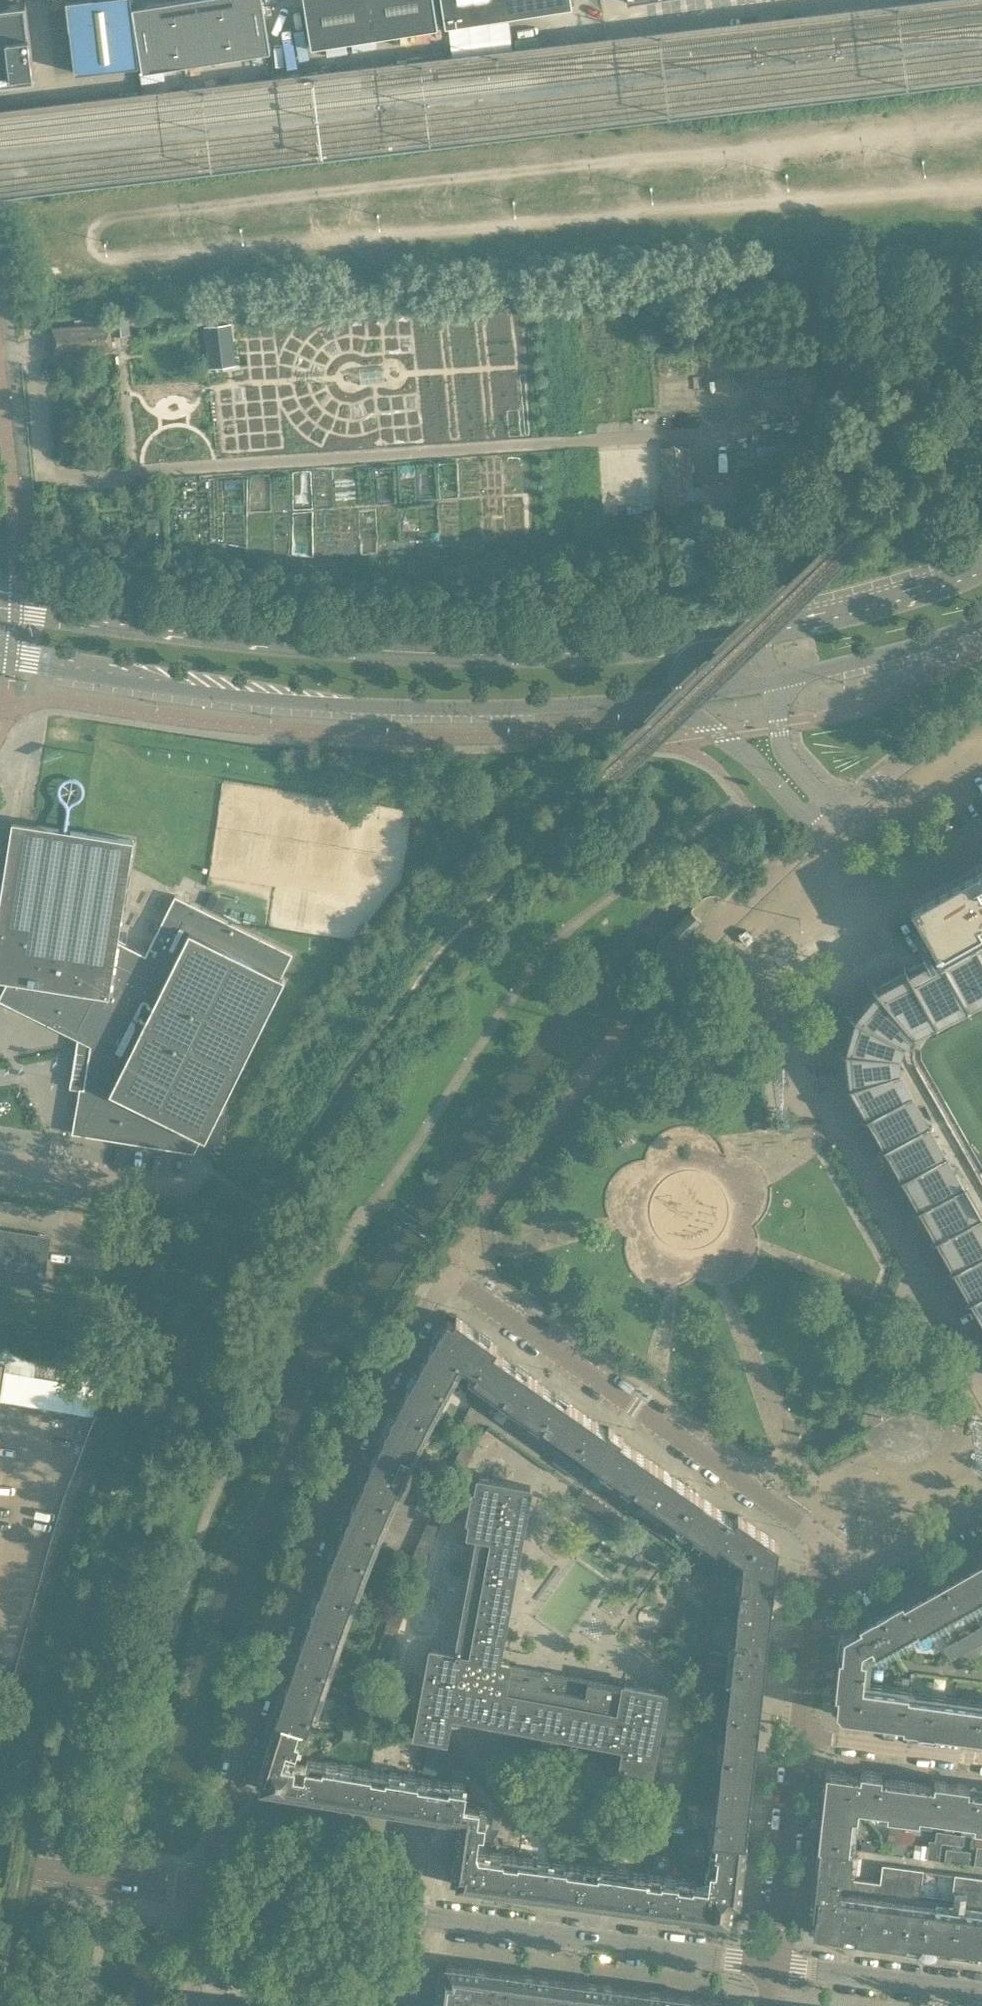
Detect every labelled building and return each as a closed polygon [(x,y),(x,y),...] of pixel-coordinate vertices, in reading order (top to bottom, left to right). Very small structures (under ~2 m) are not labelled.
[(34,74),(32,61),(29,29),(25,0),(10,0),(0,1),(0,79),(34,74)] [(138,64),(130,0),(66,0),(74,71),(138,64)] [(133,9),(143,73),(271,53),(262,0),(190,0),(133,9)] [(433,0),(303,0),(311,46),(437,26),(433,0)] [(446,25),(509,16),(506,0),(441,0),(446,25)] [(509,16),(572,6),(571,0),(506,0),(509,16)] [(116,323),(126,323),(125,315),(115,315),(116,323)] [(51,327),(53,353),(89,351),(89,346),(97,345),(97,350),(112,349),(111,341),(108,342),(108,331),(110,331),(110,323),(51,327)] [(232,325),(203,329),(208,369),(236,366),(232,325)] [(159,530),(159,518),(147,518),(147,530),(159,530)] [(174,894),(145,953),(117,939),(133,839),(34,823),(12,820),(0,897),(0,978),(7,979),(0,993),(0,999),(90,1044),(88,1057),(80,1056),(77,1072),(85,1074),(83,1086),(79,1086),(72,1132),(194,1151),(201,1136),(205,1137),(284,976),(281,975),(292,952),(174,894)] [(910,900),(924,925),(938,950),(878,984),(907,1019),(908,1018),(981,976),(981,859),(910,900)] [(207,905),(221,911),(228,898),(214,891),(207,905)] [(691,910),(672,928),(682,938),(701,920),(691,910)] [(892,1042),(907,1019),(878,984),(856,1012),(845,1047),(850,1082),(893,1070),(892,1042)] [(940,1152),(893,1070),(850,1082),(981,1317),(981,1227),(940,1152)] [(41,1286),(49,1237),(0,1229),(0,1280),(41,1286)] [(420,1432),(428,1417),(441,1391),(460,1358),(477,1371),(474,1376),(529,1415),(531,1412),(535,1415),(553,1390),(494,1349),(497,1344),(456,1315),(452,1320),(447,1317),(441,1326),(422,1360),(403,1393),(389,1421),(378,1446),(344,1524),(331,1557),(314,1604),(298,1649),(283,1696),(276,1716),(307,1726),(312,1713),(322,1680),(345,1612),(362,1568),(379,1524),(408,1459),(420,1432)] [(108,1361),(0,1344),(0,1361),(5,1361),(4,1369),(104,1385),(108,1361)] [(606,1428),(565,1399),(553,1390),(535,1415),(531,1412),(529,1415),(596,1461),(600,1464),(620,1434),(618,1432),(608,1426),(606,1428)] [(713,1504),(694,1490),(621,1439),(623,1436),(620,1434),(600,1464),(690,1527),(691,1525),(696,1529),(713,1504)] [(466,1435),(459,1450),(470,1455),(477,1440),(466,1435)] [(459,1450),(447,1477),(459,1482),(470,1455),(459,1450)] [(551,1460),(558,1465),(576,1478),(584,1467),(559,1450),(551,1460)] [(409,1469),(418,1473),(422,1465),(412,1461),(409,1469)] [(431,1645),(418,1712),(415,1730),(445,1736),(448,1719),(459,1721),(461,1712),(613,1740),(611,1749),(622,1751),(619,1768),(649,1774),(665,1689),(636,1683),(637,1683),(624,1680),(623,1685),(508,1664),(509,1659),(498,1657),(530,1485),(504,1480),(504,1479),(491,1477),(478,1475),(476,1489),(473,1489),(468,1515),(471,1516),(468,1530),(476,1531),(454,1650),(431,1645)] [(459,1482),(447,1477),(444,1483),(455,1488),(459,1482)] [(444,1483),(434,1505),(446,1510),(455,1488),(444,1483)] [(632,1523),(583,1488),(575,1499),(625,1533),(632,1523)] [(416,1507),(423,1510),(430,1495),(422,1492),(416,1507)] [(758,1528),(737,1514),(734,1518),(713,1504),(696,1529),(691,1525),(690,1527),(716,1546),(719,1541),(735,1552),(737,1549),(742,1552),(758,1528)] [(434,1505),(428,1519),(440,1524),(446,1510),(434,1505)] [(440,1524),(428,1519),(419,1540),(430,1546),(440,1524)] [(764,1666),(773,1592),(778,1542),(758,1528),(742,1552),(737,1549),(735,1552),(743,1557),(732,1662),(764,1666)] [(430,1546),(419,1540),(410,1560),(421,1565),(430,1546)] [(903,1599),(902,1597),(859,1621),(860,1624),(843,1633),(841,1654),(838,1653),(834,1691),(837,1692),(835,1708),(840,1714),(903,1722),(902,1725),(981,1736),(981,1703),(908,1693),(908,1690),(862,1684),(865,1656),(861,1656),(862,1648),(871,1643),(875,1650),(917,1626),(918,1629),(981,1593),(981,1555),(903,1599)] [(399,1588),(393,1603),(405,1608),(411,1592),(399,1588)] [(405,1608),(393,1603),(385,1625),(397,1629),(405,1608)] [(397,1629),(385,1625),(378,1645),(390,1649),(397,1629)] [(950,1658),(981,1640),(981,1625),(943,1647),(950,1658)] [(722,1675),(723,1662),(708,1660),(706,1673),(722,1675)] [(756,1741),(764,1666),(732,1662),(724,1738),(756,1741)] [(370,1666),(362,1692),(374,1696),(382,1670),(370,1666)] [(374,1696),(362,1692),(356,1708),(369,1712),(374,1696)] [(717,1699),(701,1698),(700,1714),(715,1715),(717,1699)] [(369,1712),(356,1708),(354,1716),(366,1721),(369,1712)] [(276,1716),(257,1778),(261,1779),(260,1787),(300,1793),(305,1764),(301,1763),(295,1763),(295,1758),(282,1757),(284,1750),(293,1753),(294,1748),(299,1749),(307,1726),(276,1716)] [(353,1725),(344,1724),(342,1736),(351,1737),(353,1725)] [(377,1729),(369,1728),(367,1740),(375,1741),(377,1729)] [(385,1731),(377,1729),(375,1741),(383,1743),(385,1731)] [(440,1740),(428,1738),(423,1770),(435,1772),(440,1740)] [(745,1841),(753,1766),(756,1741),(724,1738),(712,1837),(745,1841)] [(396,1809),(402,1773),(306,1758),(305,1764),(300,1793),(396,1809)] [(903,1815),(907,1780),(886,1777),(884,1773),(884,1771),(857,1767),(857,1770),(854,1772),(845,1771),(845,1770),(835,1769),(835,1770),(825,1768),(817,1844),(852,1848),(852,1846),(849,1846),(853,1815),(847,1815),(849,1804),(888,1809),(888,1813),(903,1815)] [(463,1803),(466,1784),(402,1773),(396,1809),(459,1819),(463,1803)] [(974,1789),(971,1785),(972,1783),(931,1777),(930,1780),(927,1782),(907,1780),(903,1815),(920,1817),(920,1813),(974,1821),(974,1824),(981,1825),(981,1790),(974,1789)] [(482,1840),(486,1806),(463,1803),(459,1819),(451,1877),(457,1878),(456,1883),(483,1887),(488,1850),(475,1848),(477,1839),(482,1840)] [(500,1826),(501,1814),(493,1813),(491,1825),(500,1826)] [(524,1817),(516,1816),(515,1828),(523,1829),(524,1817)] [(532,1818),(524,1817),(523,1829),(531,1830),(532,1818)] [(686,1834),(687,1824),(658,1821),(657,1830),(686,1834)] [(587,1825),(573,1824),(572,1836),(585,1838),(587,1825)] [(613,1829),(587,1825),(585,1838),(612,1841),(613,1829)] [(939,1859),(941,1841),(963,1844),(965,1834),(936,1830),(935,1839),(929,1839),(926,1857),(939,1859)] [(634,1844),(649,1846),(651,1834),(635,1832),(634,1844)] [(667,1836),(651,1834),(649,1846),(666,1848),(667,1836)] [(745,1841),(712,1837),(712,1839),(708,1866),(711,1866),(710,1877),(741,1880),(745,1841)] [(698,1853),(699,1841),(683,1839),(682,1851),(698,1853)] [(891,1850),(904,1852),(905,1842),(893,1840),(891,1850)] [(851,1876),(852,1866),(850,1865),(852,1848),(817,1844),(808,1923),(814,1924),(813,1931),(841,1934),(849,1877),(849,1876),(851,1876)] [(981,1864),(981,1846),(976,1845),(974,1863),(981,1864)] [(944,1859),(968,1862),(970,1850),(946,1847),(944,1859)] [(551,1858),(488,1850),(483,1887),(546,1895),(551,1858)] [(577,1899),(582,1862),(551,1858),(546,1895),(577,1899)] [(609,1904),(614,1867),(582,1862),(577,1899),(609,1904)] [(968,1951),(978,1876),(882,1863),(880,1881),(849,1877),(841,1934),(968,1951)] [(678,1875),(614,1867),(609,1904),(673,1912),(678,1875)] [(696,1878),(678,1875),(673,1912),(704,1917),(709,1883),(696,1881),(696,1878)] [(978,1876),(968,1951),(981,1953),(981,1876),(978,1876)] [(741,1880),(710,1877),(709,1883),(704,1917),(730,1920),(731,1914),(737,1914),(741,1880)] [(78,1938),(78,1937),(79,1931),(72,1930),(71,1937),(78,1938)] [(472,1966),(446,1962),(445,1968),(439,1967),(435,2005),(456,2005),(456,2000),(467,2002),(472,1966)] [(536,1974),(472,1966),(467,2002),(500,2005),(532,2005),(536,1974)] [(536,1974),(532,2005),(565,2005),(568,1979),(536,1974)] [(632,1987),(568,1979),(565,2005),(629,2005),(632,1987)]
